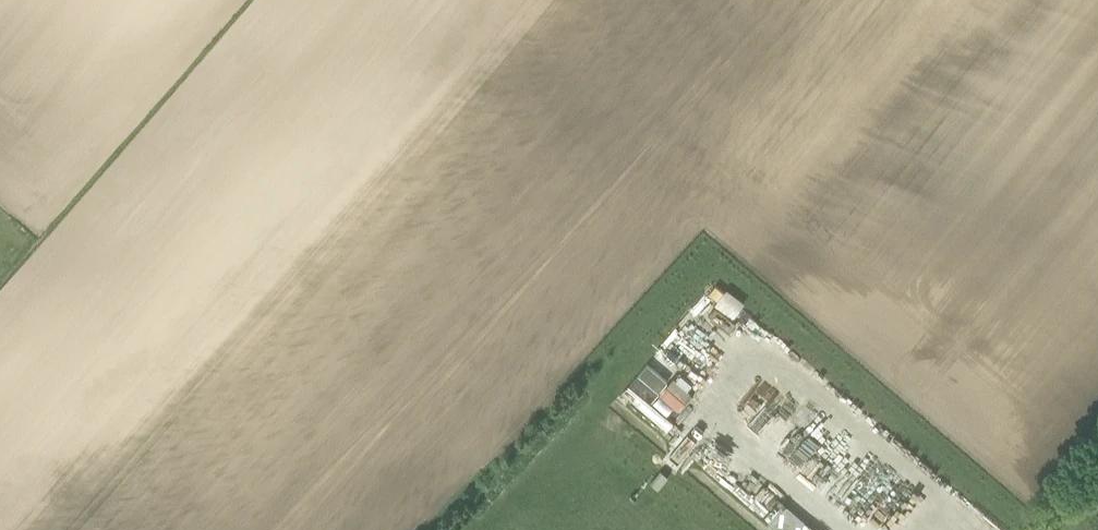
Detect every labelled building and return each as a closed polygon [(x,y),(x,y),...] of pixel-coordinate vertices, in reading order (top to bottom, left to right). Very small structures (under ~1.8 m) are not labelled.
[(698,310),(716,325),(728,310),(711,295),(698,310)] [(740,466),(731,475),(751,493),(760,484),(740,466)] [(761,506),(782,492),(774,479),(753,493),(761,506)]
